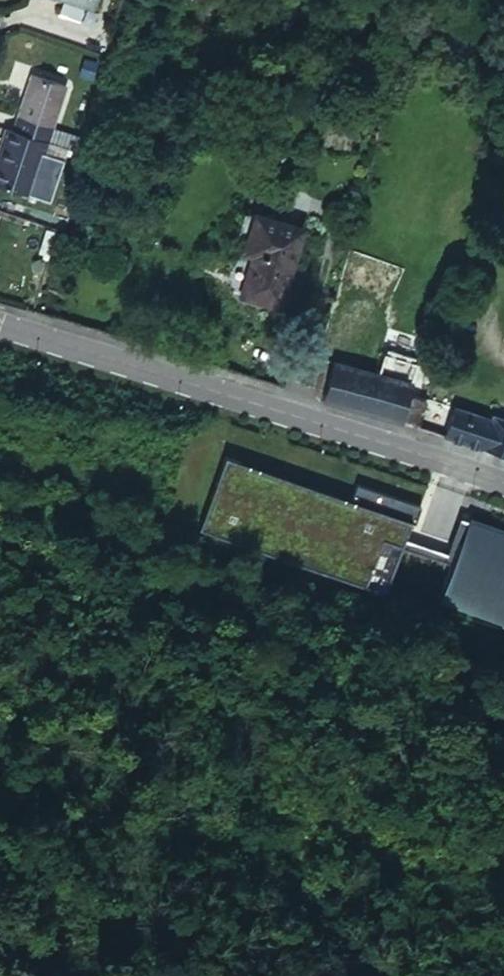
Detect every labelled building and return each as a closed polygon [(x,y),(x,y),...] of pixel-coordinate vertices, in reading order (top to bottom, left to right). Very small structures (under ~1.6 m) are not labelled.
[(88,61),(76,57),(71,71),(83,76),(88,61)] [(28,69),(9,127),(40,138),(43,139),(47,125),(61,81),(28,69)] [(9,127),(2,125),(0,131),(0,185),(24,193),(40,138),(9,127)] [(69,133),(47,125),(43,139),(65,145),(69,133)] [(287,223),(244,210),(230,250),(239,252),(226,290),(262,302),(287,223)] [(403,386),(410,364),(373,352),(367,374),(403,386)] [(392,422),(399,399),(403,386),(367,374),(326,360),(314,397),(392,422)] [(415,405),(399,399),(392,422),(409,428),(415,405)] [(484,419),(481,423),(445,410),(437,437),(454,442),(503,459),(503,426),(484,419)] [(205,461),(184,535),(371,590),(385,542),(387,535),(392,516),(397,518),(403,500),(337,481),(333,498),(205,461)] [(387,535),(385,542),(441,557),(455,514),(447,512),(436,549),(387,535)] [(455,514),(441,557),(433,583),(435,583),(431,594),(500,616),(503,617),(503,530),(455,514)]
